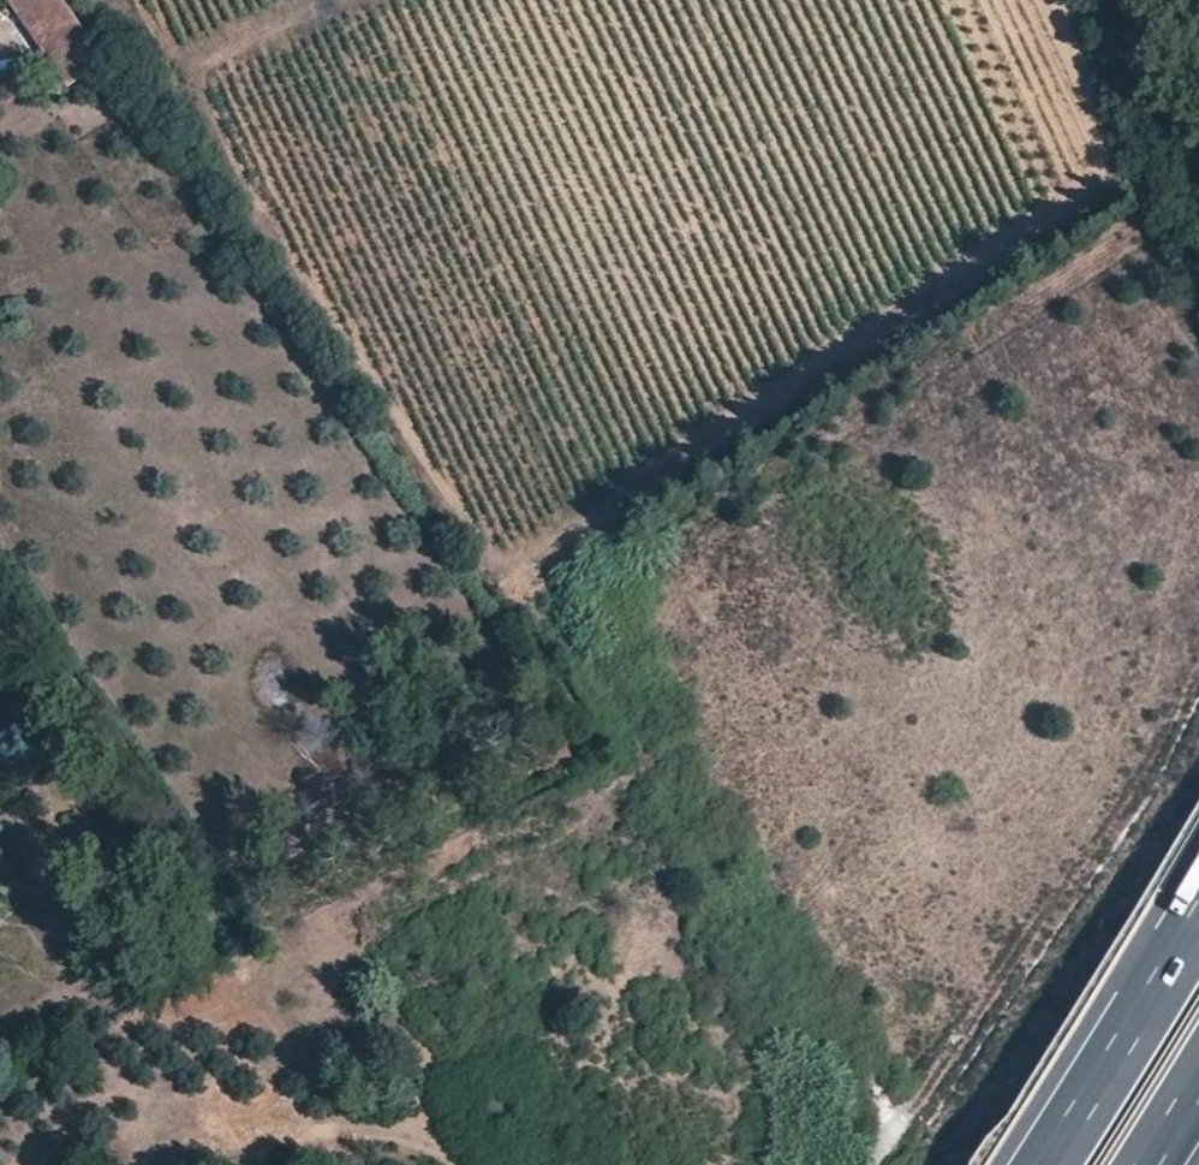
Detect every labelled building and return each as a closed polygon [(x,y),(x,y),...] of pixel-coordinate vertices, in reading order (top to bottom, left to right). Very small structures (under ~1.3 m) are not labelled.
[(65,88),(105,62),(65,0),(9,0),(65,88)]
